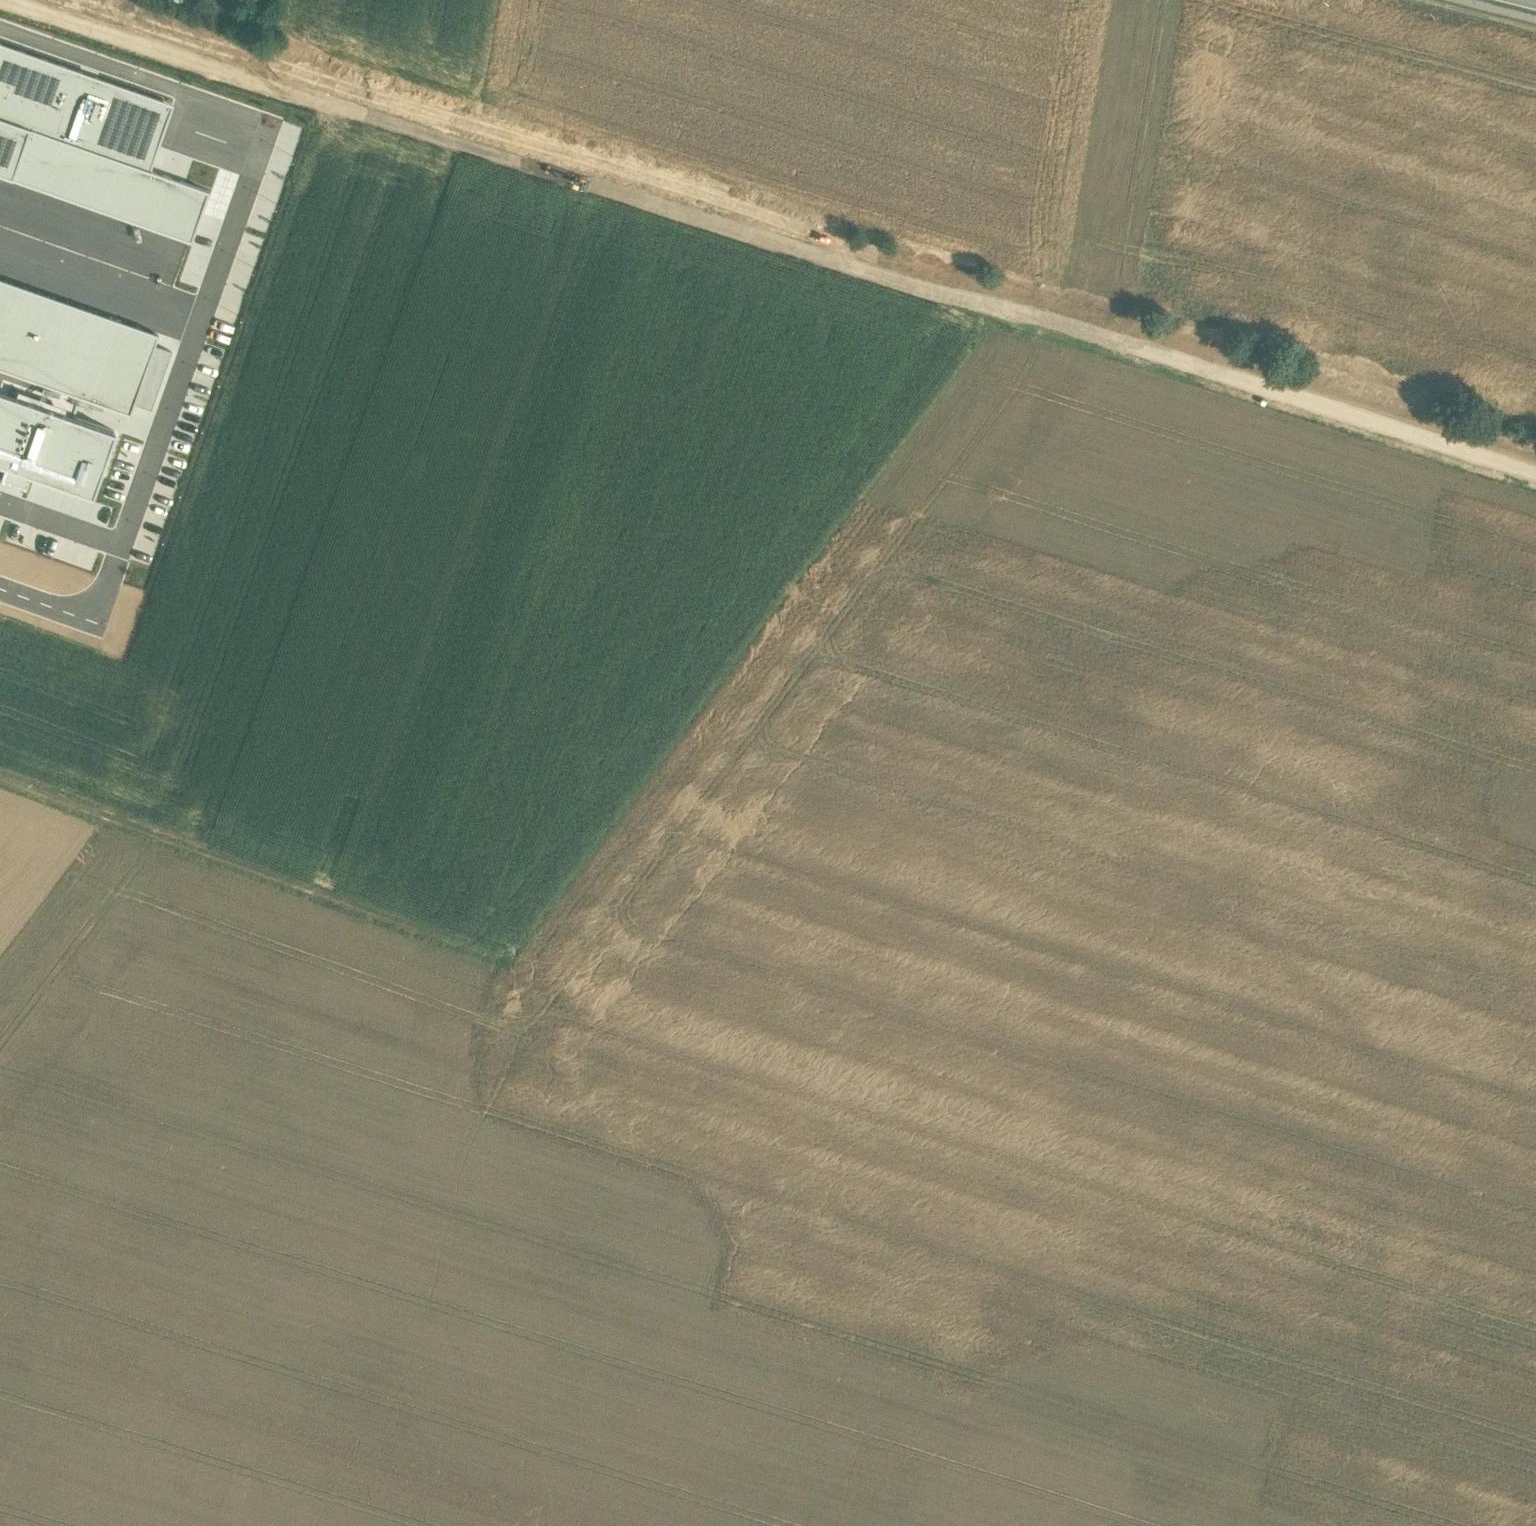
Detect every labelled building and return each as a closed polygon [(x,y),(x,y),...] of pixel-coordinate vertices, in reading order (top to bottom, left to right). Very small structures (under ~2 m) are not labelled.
[(150,170),(158,146),(149,143),(164,101),(0,43),(0,117),(29,127),(150,170)] [(11,178),(29,127),(0,117),(0,174),(11,178)] [(190,241),(208,190),(150,170),(29,127),(11,178),(188,241),(190,241)] [(129,414),(133,403),(154,345),(157,334),(0,278),(0,369),(79,397),(129,414)] [(171,351),(154,345),(133,403),(150,409),(171,351)] [(2,463),(0,469),(0,470),(25,479),(28,472),(90,494),(113,430),(72,416),(79,397),(0,369),(0,462),(2,463)]
